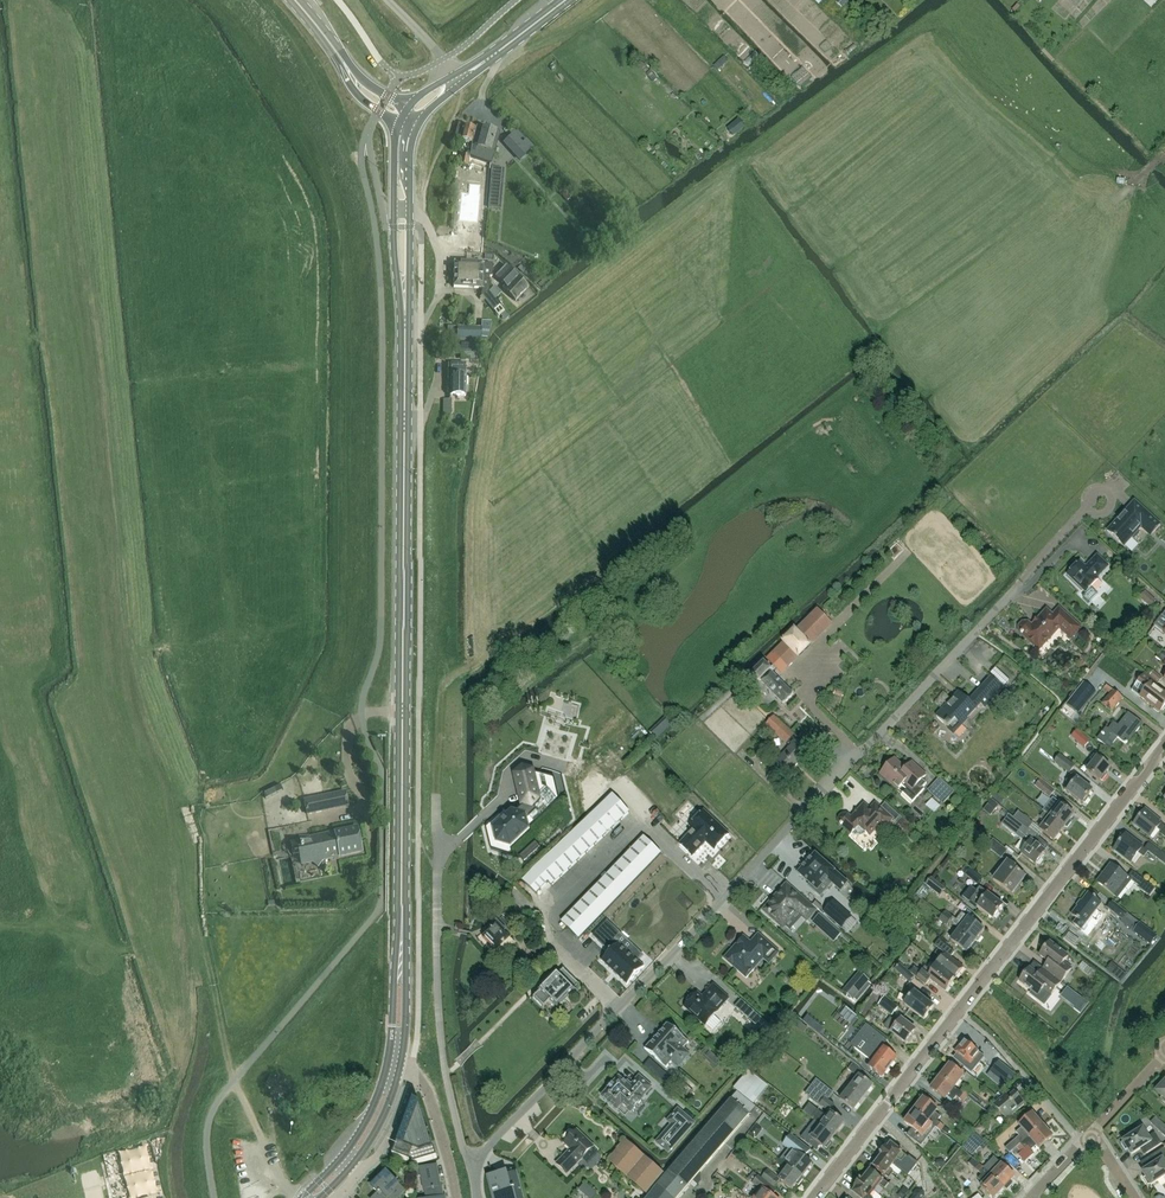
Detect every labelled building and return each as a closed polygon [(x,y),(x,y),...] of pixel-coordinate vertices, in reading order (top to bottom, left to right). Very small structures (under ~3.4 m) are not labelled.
[(749,53),(742,60),(746,65),(754,58),(749,53)] [(719,67),(725,58),(720,54),(714,63),(719,67)] [(475,129),(476,128),(459,124),(455,137),(465,140),(466,142),(469,143),(470,141),(472,142),(473,139),(475,129)] [(470,156),(478,160),(490,164),(491,164),(491,162),(489,161),(491,153),(493,144),(496,145),(499,135),(496,134),(497,132),(482,128),(480,128),(479,130),(475,129),(472,142),(470,155),(470,156)] [(522,144),(513,134),(504,142),(520,160),(533,148),(526,140),(522,144)] [(468,165),(470,156),(470,155),(462,154),(460,163),(468,165)] [(478,160),(476,166),(487,170),(490,164),(478,160)] [(503,169),(490,168),(488,209),(500,210),(503,169)] [(493,264),(485,263),(454,262),(454,274),(489,276),(492,276),(493,264)] [(528,288),(507,268),(502,273),(501,272),(495,277),(504,286),(501,289),(515,302),(528,288)] [(454,274),(453,287),(482,289),(482,295),(499,317),(505,312),(489,292),(489,276),(454,274)] [(456,328),(456,342),(456,343),(463,343),(463,340),(480,341),(481,329),(456,328)] [(461,347),(461,360),(478,360),(478,347),(461,347)] [(465,395),(466,374),(465,374),(465,363),(451,363),(450,374),(450,395),(456,395),(457,398),(462,398),(464,395),(465,395)] [(441,394),(442,409),(449,409),(449,393),(441,394)] [(1134,502),(1127,509),(1120,517),(1121,518),(1117,522),(1116,522),(1107,531),(1122,546),(1130,537),(1132,539),(1135,537),(1137,535),(1139,532),(1137,530),(1140,527),(1150,535),(1159,525),(1134,502)] [(894,561),(903,553),(895,543),(886,551),(894,561)] [(1066,575),(1085,593),(1097,580),(1096,578),(1108,566),(1096,556),(1089,563),(1090,564),(1086,568),(1079,562),(1066,575)] [(1150,596),(1143,602),(1149,607),(1155,601),(1150,596)] [(830,622),(816,609),(795,630),(794,629),(782,641),(783,642),(772,652),(786,666),(796,656),(797,657),(809,645),(808,644),(830,622)] [(1047,640),(1058,628),(1070,638),(1079,628),(1067,617),(1061,624),(1046,610),(1031,626),(1027,623),(1022,623),(1018,627),(1019,632),(1035,647),(1044,638),(1047,640)] [(763,662),(749,677),(755,683),(759,680),(761,682),(770,673),(768,671),(770,669),(763,662)] [(1157,683),(1162,678),(1152,671),(1148,676),(1157,683)] [(792,694),(771,672),(770,673),(761,682),(782,704),(792,694)] [(1120,690),(1126,684),(1114,672),(1108,678),(1120,690)] [(1154,688),(1157,684),(1144,673),(1131,690),(1159,713),(1164,706),(1164,697),(1154,688)] [(968,701),(958,692),(935,716),(953,732),(980,703),(984,707),(1002,688),(991,677),(968,701)] [(1078,714),(1095,692),(1084,683),(1066,705),(1078,714)] [(1102,689),(1110,694),(1101,704),(1111,712),(1123,699),(1121,697),(1105,685),(1102,689)] [(489,701),(493,693),(497,693),(499,689),(497,686),(493,686),(491,689),(486,690),(482,698),(484,702),(489,701)] [(1097,740),(1107,748),(1115,738),(1125,745),(1141,725),(1127,714),(1118,727),(1113,723),(1108,731),(1105,729),(1097,740)] [(765,726),(785,744),(794,735),(773,716),(765,726)] [(1089,741),(1076,730),(1070,737),(1083,748),(1089,741)] [(791,745),(775,762),(788,773),(804,756),(799,751),(802,747),(794,739),(790,744),(791,745)] [(1053,762),(1069,773),(1074,766),(1059,754),(1053,762)] [(1099,782),(1100,780),(1102,782),(1106,776),(1104,775),(1110,768),(1096,758),(1093,756),(1089,760),(1092,763),(1086,771),(1099,782)] [(926,784),(921,780),(925,776),(911,762),(905,769),(893,759),(879,774),(897,790),(903,783),(907,787),(900,795),(909,804),(923,789),(922,788),(926,784)] [(502,811),(495,818),(485,828),(490,850),(513,856),(511,850),(530,831),(530,828),(559,801),(554,779),(533,773),(533,771),(522,768),(514,776),(521,804),(521,807),(522,807),(515,814),(502,811)] [(1082,804),(1083,803),(1084,804),(1088,799),(1087,798),(1092,791),(1070,774),(1065,782),(1068,784),(1063,790),(1082,804)] [(1055,791),(1040,779),(1034,787),(1049,799),(1055,791)] [(948,787),(937,800),(942,804),(953,792),(948,787)] [(349,807),(346,790),(303,799),(307,816),(349,807)] [(534,868),(550,885),(628,812),(612,795),(534,868)] [(1042,811),(1044,813),(1049,817),(1063,828),(1065,827),(1066,828),(1071,822),(1069,821),(1073,815),(1052,798),(1042,811)] [(982,809),(989,815),(997,804),(990,799),(982,809)] [(856,836),(858,836),(861,835),(863,834),(865,833),(868,836),(879,823),(883,827),(891,819),(874,803),(869,810),(863,804),(850,818),(846,815),(841,815),(838,819),(838,823),(850,834),(851,833),(853,835),(856,836)] [(1160,824),(1161,823),(1144,810),(1132,825),(1149,838),(1156,829),(1161,833),(1160,834),(1164,838),(1164,828),(1160,824)] [(1013,817),(1028,830),(1033,823),(1018,811),(1013,817)] [(679,845),(691,856),(705,842),(714,850),(728,835),(703,812),(689,827),(692,830),(679,845)] [(1063,828),(1049,817),(1044,813),(1039,818),(1045,822),(1039,830),(1053,841),(1063,828)] [(1028,830),(1013,817),(1012,818),(1008,815),(1001,825),(1027,845),(1020,854),(1034,865),(1044,853),(1039,849),(1044,842),(1029,831),(1028,830)] [(357,827),(333,832),(309,837),(309,836),(299,836),(299,839),(300,845),(300,848),(301,848),(304,852),(300,855),(302,864),(310,863),(311,861),(318,867),(323,860),(362,852),(357,827)] [(1143,849),(1142,847),(1125,834),(1113,850),(1130,863),(1137,853),(1143,858),(1147,852),(1164,866),(1164,856),(1148,843),(1143,849)] [(578,939),(660,853),(643,837),(561,922),(578,939)] [(1007,851),(993,839),(986,847),(1001,859),(1007,851)] [(807,886),(814,892),(816,890),(826,879),(831,883),(840,891),(847,883),(814,853),(797,873),(809,884),(807,886)] [(1015,868),(1007,862),(992,880),(1013,897),(1019,889),(1017,887),(1024,878),(1014,870),(1015,868)] [(1110,864),(1096,882),(1113,895),(1116,898),(1125,887),(1130,880),(1110,864)] [(306,878),(314,878),(315,868),(307,867),(306,878)] [(964,875),(977,885),(981,879),(969,869),(964,875)] [(930,877),(924,885),(927,887),(939,896),(945,889),(930,877)] [(1155,889),(1143,880),(1138,886),(1150,895),(1155,889)] [(786,886),(779,893),(772,901),(770,901),(766,905),(766,908),(764,910),(773,919),(774,921),(777,925),(780,925),(782,926),(796,910),(806,919),(813,911),(786,886)] [(976,891),(967,903),(975,910),(977,908),(992,919),(1002,906),(984,892),(979,888),(976,891)] [(1070,915),(1076,920),(1072,924),(1080,930),(1101,904),(1087,893),(1070,915)] [(840,928),(850,917),(833,901),(823,912),(840,928)] [(1121,920),(1122,919),(1126,913),(1127,913),(1111,901),(1106,908),(1121,920)] [(945,911),(941,915),(948,921),(959,929),(975,942),(976,941),(977,942),(980,938),(979,937),(984,931),(968,919),(969,919),(961,913),(955,920),(952,917),(952,916),(945,911)] [(1139,923),(1126,913),(1122,919),(1121,920),(1119,922),(1132,932),(1139,923)] [(509,937),(505,933),(510,928),(515,923),(506,914),(496,923),(483,936),(491,946),(493,949),(495,951),(497,949),(502,954),(513,943),(508,938),(509,937)] [(813,922),(830,936),(836,929),(819,915),(813,922)] [(948,921),(941,915),(938,920),(945,925),(948,921)] [(643,967),(636,961),(642,955),(634,948),(629,954),(613,939),(619,933),(606,921),(592,936),(605,948),(607,946),(611,950),(600,961),(601,962),(601,961),(626,985),(625,985),(626,986),(644,967),(643,966),(643,967)] [(650,922),(645,932),(657,937),(661,926),(650,922)] [(1139,923),(1132,932),(1150,946),(1157,936),(1139,923)] [(975,942),(959,929),(950,941),(966,954),(975,942)] [(745,978),(752,969),(751,968),(762,957),(768,962),(776,953),(760,938),(752,947),(743,938),(736,946),(733,949),(732,948),(724,957),(737,969),(736,970),(745,978)] [(935,965),(954,979),(962,968),(948,958),(953,951),(937,939),(933,945),(938,948),(934,953),(940,958),(935,965)] [(1046,972),(1060,983),(1071,969),(1063,963),(1067,957),(1049,943),(1039,956),(1051,966),(1046,972)] [(913,977),(909,973),(899,963),(893,969),(908,982),(913,977)] [(914,967),(909,973),(913,977),(914,977),(925,985),(929,980),(944,992),(954,979),(935,965),(930,972),(924,967),(920,972),(914,967)] [(563,1000),(578,984),(562,969),(532,999),(554,1021),(569,1006),(563,1000)] [(1060,983),(1046,972),(1041,979),(1029,969),(1018,982),(1031,992),(1030,994),(1042,1004),(1048,996),(1050,997),(1060,983)] [(858,973),(843,991),(852,999),(867,981),(858,973)] [(704,994),(705,995),(702,998),(696,993),(693,996),(691,995),(686,1001),(687,1003),(684,1007),(704,1025),(717,1011),(716,1011),(727,998),(712,985),(704,994)] [(933,1007),(914,991),(904,1005),(923,1020),(933,1007)] [(1067,992),(1063,999),(1079,1009),(1084,1002),(1067,992)] [(878,1005),(891,1015),(897,1008),(884,997),(878,1005)] [(747,1019),(753,1012),(740,1000),(734,1007),(747,1019)] [(850,1030),(858,1019),(846,1011),(838,1021),(850,1030)] [(889,1018),(883,1026),(905,1043),(915,1030),(901,1019),(897,1024),(889,1018)] [(690,1054),(683,1048),(688,1042),(681,1036),(682,1035),(676,1030),(675,1031),(666,1023),(666,1024),(644,1048),(643,1048),(665,1068),(670,1062),(677,1068),(690,1054)] [(871,1061),(866,1066),(881,1078),(896,1058),(882,1047),(886,1041),(867,1025),(851,1045),(871,1061)] [(956,1053),(952,1058),(971,1073),(983,1057),(978,1053),(964,1041),(960,1045),(958,1045),(956,1049),(956,1050),(955,1052),(956,1053)] [(1015,1077),(998,1063),(991,1070),(1009,1084),(1015,1077)] [(949,1064),(940,1077),(954,1087),(963,1075),(949,1064)] [(751,1103),(766,1083),(745,1068),(731,1088),(751,1103)] [(266,1083),(284,1093),(286,1094),(290,1086),(284,1082),(286,1079),(279,1075),(277,1078),(271,1075),(266,1083)] [(630,1112),(642,1098),(641,1097),(650,1087),(638,1076),(629,1087),(618,1077),(601,1097),(616,1110),(621,1105),(630,1112)] [(858,1076),(839,1100),(853,1110),(872,1086),(858,1076)] [(944,1100),(946,1097),(952,1101),(955,1097),(968,1107),(972,1101),(975,1104),(979,1100),(963,1087),(959,1092),(954,1087),(940,1077),(930,1089),(944,1100)] [(679,1079),(674,1085),(683,1093),(688,1088),(679,1079)] [(815,1079),(810,1085),(827,1099),(828,1099),(833,1093),(815,1079)] [(1155,1091),(1161,1097),(1159,1099),(1164,1104),(1164,1080),(1155,1091)] [(827,1099),(810,1085),(804,1094),(827,1112),(833,1105),(827,1100),(827,1099)] [(993,1105),(1005,1120),(1024,1104),(1014,1093),(1007,1099),(1004,1095),(993,1105)] [(923,1098),(914,1110),(928,1121),(934,1126),(936,1127),(939,1123),(937,1121),(940,1116),(935,1112),(937,1109),(923,1098)] [(668,1171),(665,1175),(625,1140),(607,1161),(648,1196),(646,1197),(677,1197),(692,1180),(697,1185),(700,1181),(700,1171),(748,1115),(730,1100),(668,1171)] [(402,1140),(396,1155),(392,1154),(392,1155),(409,1162),(413,1161),(413,1163),(411,1164),(412,1165),(436,1158),(436,1157),(433,1158),(428,1141),(431,1140),(429,1140),(428,1134),(429,1133),(429,1132),(427,1133),(420,1109),(415,1107),(405,1132),(401,1130),(401,1131),(402,1132),(400,1138),(399,1137),(398,1138),(402,1140)] [(693,1123),(677,1109),(666,1121),(671,1125),(655,1142),(667,1153),(693,1123)] [(830,1113),(827,1118),(816,1110),(810,1117),(814,1120),(816,1122),(833,1136),(843,1123),(830,1113)] [(914,1110),(905,1123),(915,1130),(910,1137),(920,1145),(930,1132),(934,1126),(928,1121),(914,1110)] [(1018,1136),(1004,1148),(1008,1153),(1012,1150),(1041,1125),(1031,1114),(1018,1125),(1020,1128),(1015,1133),(1018,1136)] [(814,1120),(800,1138),(816,1150),(819,1145),(823,1148),(826,1145),(827,1146),(831,1141),(830,1140),(833,1136),(820,1126),(816,1122),(814,1120)] [(1041,1125),(1012,1150),(1017,1155),(1027,1146),(1030,1150),(1036,1145),(1038,1148),(1051,1137),(1041,1125)] [(1122,1142),(1120,1144),(1125,1151),(1127,1149),(1130,1155),(1142,1148),(1146,1154),(1161,1144),(1154,1133),(1148,1137),(1142,1128),(1137,1131),(1136,1129),(1127,1135),(1129,1137),(1122,1141),(1122,1142)] [(573,1133),(571,1131),(568,1131),(564,1135),(564,1138),(566,1140),(563,1143),(570,1149),(556,1164),(566,1174),(593,1147),(576,1130),(573,1133)] [(975,1134),(963,1147),(972,1155),(984,1142),(975,1134)] [(810,1150),(803,1145),(789,1135),(782,1145),(788,1149),(779,1160),(788,1167),(801,1177),(811,1164),(804,1158),(810,1150)] [(887,1143),(879,1154),(893,1165),(909,1176),(908,1175),(917,1163),(908,1156),(907,1157),(893,1146),(892,1148),(887,1143)] [(1145,1177),(1143,1179),(1147,1186),(1149,1185),(1150,1185),(1164,1176),(1164,1164),(1164,1151),(1163,1148),(1148,1158),(1153,1165),(1141,1172),(1145,1177)] [(893,1165),(879,1154),(871,1164),(876,1168),(876,1169),(888,1178),(890,1181),(889,1183),(894,1187),(898,1182),(890,1176),(892,1172),(889,1170),(893,1165)] [(735,1158),(730,1155),(716,1173),(721,1176),(735,1158)] [(1135,1156),(1124,1159),(1126,1168),(1138,1165),(1135,1156)] [(991,1176),(1004,1188),(1006,1190),(1011,1184),(1011,1182),(1010,1181),(1014,1177),(1001,1165),(993,1157),(982,1168),(986,1171),(985,1171),(991,1176)] [(974,1169),(981,1176),(978,1179),(983,1184),(980,1187),(992,1197),(995,1197),(1004,1188),(991,1176),(985,1171),(986,1171),(982,1168),(978,1164),(974,1169)] [(444,1196),(443,1196),(441,1186),(439,1186),(435,1165),(420,1168),(419,1165),(416,1166),(416,1177),(421,1176),(425,1197),(444,1197),(444,1196)] [(744,1165),(739,1170),(748,1178),(753,1173),(744,1165)] [(772,1188),(779,1179),(764,1167),(757,1176),(772,1188)] [(788,1167),(779,1179),(791,1189),(795,1184),(798,1186),(802,1179),(800,1178),(801,1177),(788,1167)] [(866,1170),(858,1180),(873,1192),(878,1185),(884,1189),(888,1184),(874,1174),(873,1175),(866,1170)] [(378,1180),(376,1178),(369,1185),(378,1193),(373,1197),(397,1197),(404,1191),(397,1184),(386,1172),(378,1180)] [(486,1176),(491,1196),(493,1195),(494,1197),(522,1197),(516,1173),(512,1174),(495,1178),(494,1174),(486,1176)] [(749,1197),(773,1197),(772,1197),(767,1193),(772,1188),(757,1176),(752,1183),(754,1185),(757,1188),(749,1197)] [(857,1196),(859,1197),(868,1197),(873,1192),(858,1180),(851,1190),(857,1195),(857,1196)] [(913,1193),(913,1195),(910,1197),(923,1197),(923,1192),(920,1189),(915,1189),(913,1193)]
